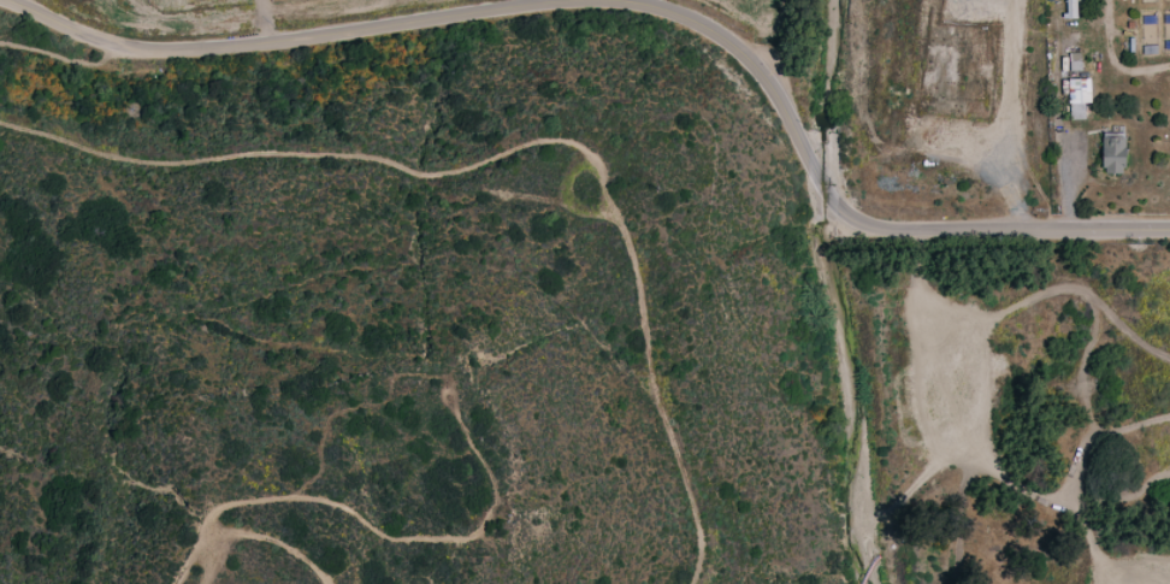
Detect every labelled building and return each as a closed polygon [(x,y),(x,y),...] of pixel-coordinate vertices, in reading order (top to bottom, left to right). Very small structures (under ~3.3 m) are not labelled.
[(1077,0),(1067,0),(1067,18),(1077,18),(1077,0)] [(1081,52),(1070,52),(1071,70),(1082,70),(1081,52)] [(1092,103),(1091,78),(1069,78),(1070,119),(1086,119),(1086,103),(1092,103)] [(1104,173),(1126,173),(1125,132),(1103,132),(1104,173)]
